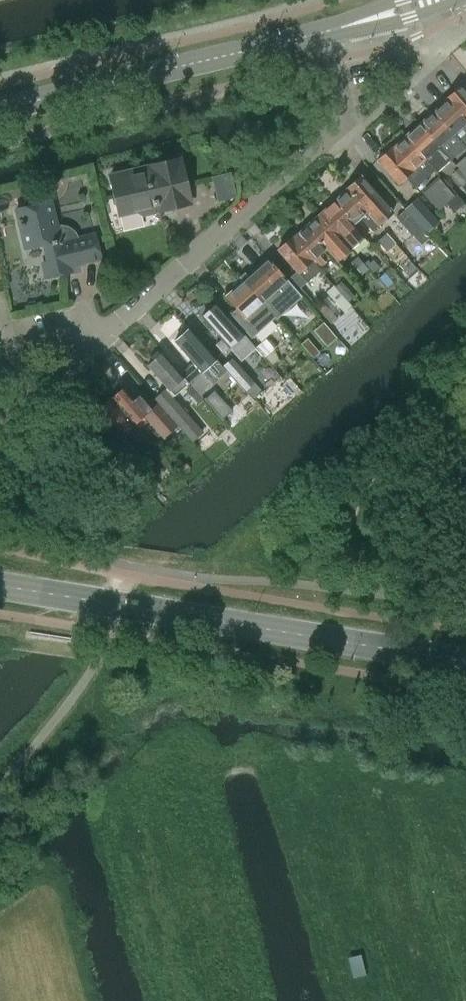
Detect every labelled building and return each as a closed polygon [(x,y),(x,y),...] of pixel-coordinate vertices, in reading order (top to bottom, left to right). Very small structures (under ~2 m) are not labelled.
[(446,99),(447,100),(465,121),(465,93),(461,87),(446,99)] [(465,146),(465,121),(447,100),(434,112),(465,147),(465,146)] [(434,112),(420,125),(451,160),(465,147),(434,112)] [(451,160),(420,125),(406,137),(435,170),(437,172),(451,160)] [(406,137),(393,149),(421,182),(435,170),(406,137)] [(392,148),(377,161),(398,184),(406,177),(415,188),(421,182),(393,149),(392,148)] [(465,157),(456,165),(459,169),(465,177),(465,158),(465,157)] [(110,175),(119,214),(140,209),(141,212),(144,214),(154,212),(155,209),(154,205),(158,204),(158,203),(169,200),(171,207),(190,203),(180,158),(110,175)] [(453,174),(463,185),(465,182),(465,177),(459,169),(453,174)] [(230,173),(218,176),(222,191),(234,188),(230,173)] [(361,176),(347,188),(379,225),(393,212),(361,176)] [(438,210),(454,196),(439,180),(424,193),(438,210)] [(372,230),(379,225),(347,188),(346,189),(347,190),(334,202),(353,224),(361,217),(372,230)] [(417,198),(405,209),(406,209),(422,228),(426,232),(438,221),(417,198)] [(96,237),(78,241),(77,239),(75,237),(74,235),(72,234),(70,233),(68,232),(66,231),(64,231),(62,231),(60,231),(57,231),(50,202),(15,210),(24,248),(47,242),(54,275),(72,271),(71,268),(102,261),(96,237)] [(334,202),(320,214),(351,249),(365,236),(353,224),(334,202)] [(406,209),(396,218),(412,236),(422,228),(406,209)] [(351,249),(320,214),(306,226),(326,248),(337,261),(351,249)] [(306,226),(293,238),(292,238),(319,268),(326,262),(319,255),(326,248),(306,226)] [(394,241),(385,232),(377,240),(385,249),(394,241)] [(292,238),(293,238),(292,237),(278,250),(297,272),(291,277),(300,288),(308,281),(321,270),(319,268),(292,238)] [(357,257),(352,262),(361,273),(367,268),(357,257)] [(259,265),(242,280),(274,316),(300,293),(268,258),(260,266),(259,265)] [(384,272),(377,278),(388,290),(395,284),(384,272)] [(274,316),(242,280),(226,295),(237,308),(231,314),(252,337),(274,316)] [(341,281),(336,286),(349,301),(354,296),(341,281)] [(335,285),(328,291),(346,311),(352,305),(335,285)] [(222,339),(216,344),(223,352),(229,346),(243,361),(256,349),(216,304),(202,317),(222,339)] [(189,328),(175,341),(194,362),(181,374),(189,383),(201,371),(212,383),(226,371),(222,366),(216,359),(210,352),(189,328)] [(266,338),(256,347),(264,357),(273,366),(279,360),(274,347),(266,338)] [(307,338),(301,343),(313,357),(319,352),(307,338)] [(189,383),(181,374),(162,353),(148,365),(174,396),(189,383)] [(231,358),(222,366),(226,371),(244,391),(253,383),(231,358)] [(198,402),(202,398),(191,385),(187,389),(198,402)] [(110,398),(134,425),(145,415),(163,435),(176,425),(158,403),(151,409),(139,396),(135,399),(124,387),(110,398)] [(214,391),(205,398),(222,418),(230,411),(214,391)] [(194,441),(203,433),(175,402),(174,403),(164,392),(156,400),(194,441)] [(146,438),(134,425),(110,398),(97,410),(109,423),(104,426),(113,436),(109,440),(124,458),(146,438)]
